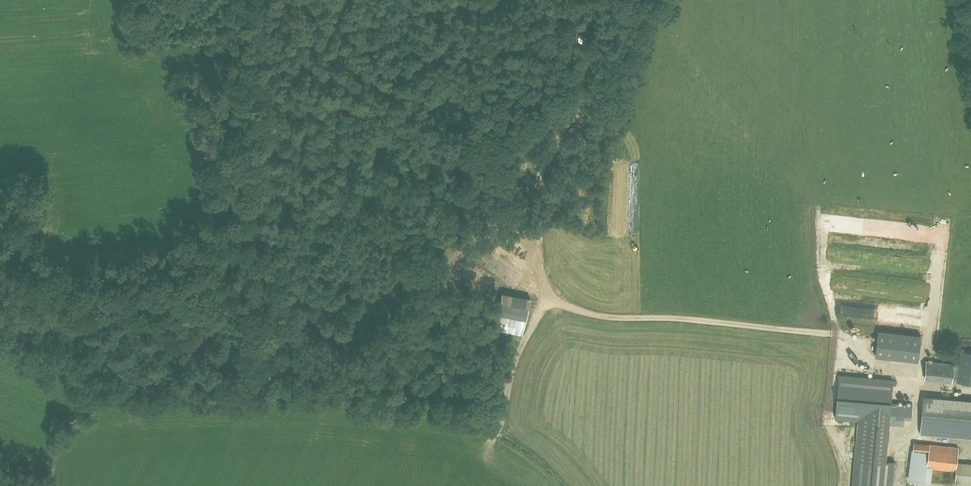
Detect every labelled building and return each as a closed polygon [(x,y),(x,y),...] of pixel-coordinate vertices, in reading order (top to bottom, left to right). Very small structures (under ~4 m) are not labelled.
[(875,356),(919,361),(922,334),(878,329),(875,356)] [(958,382),(970,383),(970,352),(962,351),(958,382)] [(925,380),(953,383),(955,363),(927,360),(925,380)] [(889,423),(890,416),(911,417),(912,404),(891,402),(893,380),(839,375),(835,419),(858,421),(855,458),(853,485),(893,485),(895,461),(886,460),(889,423)] [(923,402),(920,434),(970,438),(970,406),(923,402)] [(959,447),(931,443),(914,442),(914,450),(912,450),(909,480),(932,483),(933,469),(956,471),(959,447)] [(957,462),(955,482),(970,484),(970,463),(957,462)]
